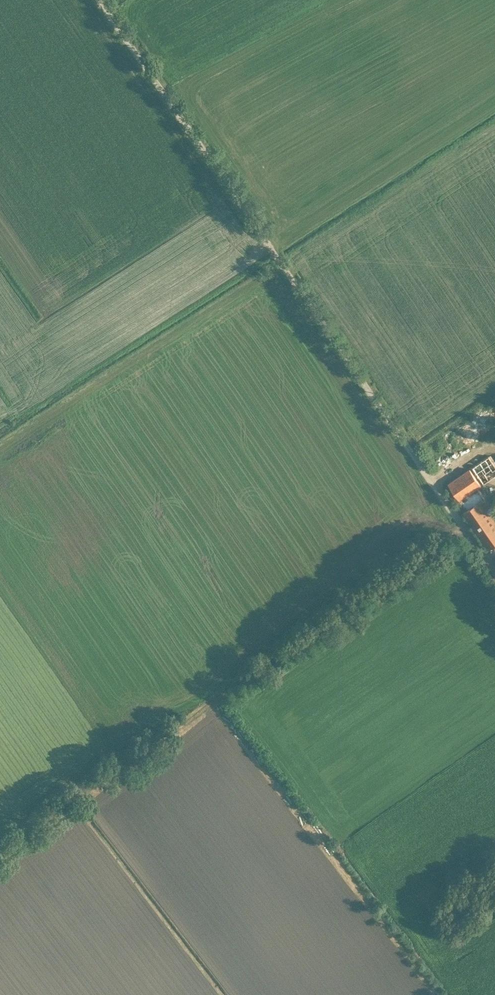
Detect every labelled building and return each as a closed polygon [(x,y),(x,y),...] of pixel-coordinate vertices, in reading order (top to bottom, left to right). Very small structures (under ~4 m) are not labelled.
[(468,463),(479,480),(491,472),(480,455),(468,463)] [(489,549),(494,545),(494,521),(482,501),(465,513),(489,549)]
